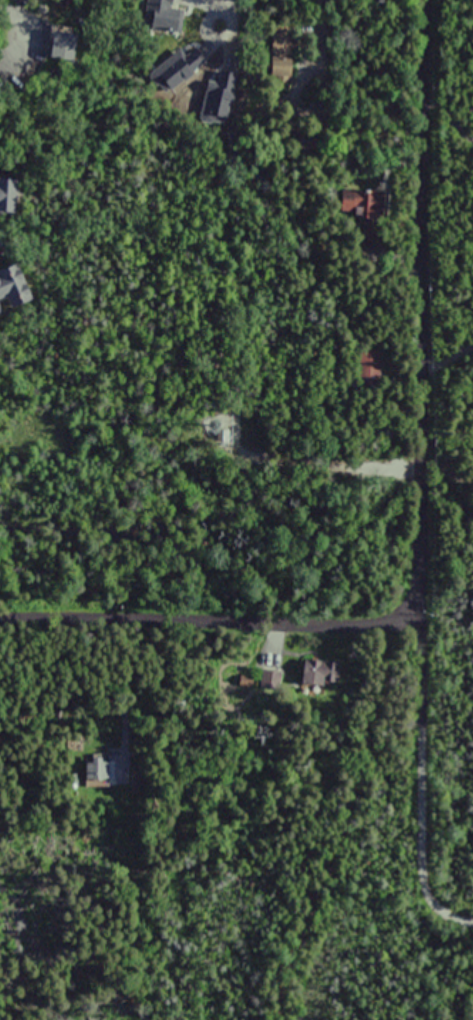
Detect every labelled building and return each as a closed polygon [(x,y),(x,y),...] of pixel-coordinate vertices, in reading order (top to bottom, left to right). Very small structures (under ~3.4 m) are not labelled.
[(13,219),(14,178),(0,178),(0,219),(13,219)] [(29,301),(13,263),(0,268),(0,312),(29,301)] [(381,385),(381,353),(360,353),(360,385),(381,385)] [(332,658),(302,665),(307,687),(336,681),(332,658)]
